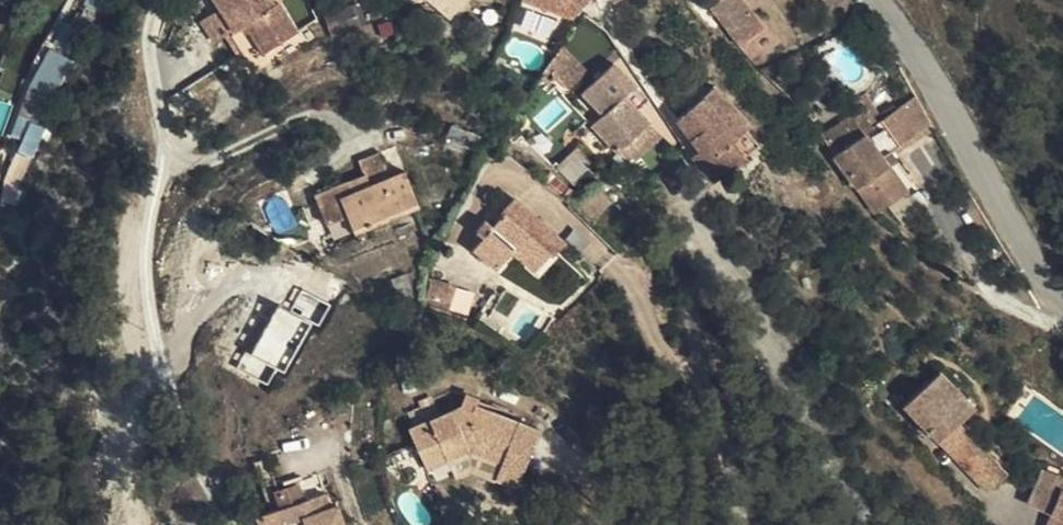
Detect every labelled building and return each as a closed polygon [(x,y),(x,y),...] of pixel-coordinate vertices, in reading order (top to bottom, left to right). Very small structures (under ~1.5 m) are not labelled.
[(229,0),(226,0),(190,18),(210,57),(222,51),(239,84),(271,69),(255,33),(248,36),(229,0)] [(449,14),(463,0),(431,0),(426,5),(421,0),(407,0),(387,20),(390,22),(407,38),(428,17),(438,26),(449,14)] [(557,8),(548,0),(526,0),(518,8),(542,27),(557,8)] [(580,8),(588,0),(571,0),(580,8)] [(580,8),(602,26),(621,6),(614,0),(588,0),(580,8)] [(782,42),(755,0),(716,0),(713,2),(752,61),(782,42)] [(499,26),(537,38),(541,28),(542,27),(518,8),(513,4),(496,25),(499,26)] [(542,27),(541,28),(561,39),(576,22),(557,8),(542,27)] [(421,44),(438,26),(428,17),(407,38),(421,44)] [(69,46),(59,37),(44,53),(54,63),(69,46)] [(318,40),(300,47),(305,62),(323,56),(318,40)] [(566,154),(573,160),(602,123),(595,117),(604,106),(580,84),(553,114),(579,139),(566,154)] [(917,92),(884,115),(903,143),(937,120),(917,92)] [(20,145),(37,152),(48,124),(32,117),(20,145)] [(684,178),(692,189),(715,171),(734,157),(703,120),(664,154),(684,178)] [(609,190),(636,153),(602,123),(573,160),(596,179),(609,190)] [(909,156),(892,134),(822,186),(867,241),(896,219),(872,186),(909,156)] [(333,221),(325,201),(292,214),(304,242),(326,235),(333,254),(400,230),(385,194),(371,199),(361,174),(337,183),(340,196),(347,214),(333,221)] [(676,185),(684,195),(692,189),(684,178),(676,185)] [(609,190),(596,179),(589,187),(601,198),(609,190)] [(340,196),(325,201),(333,221),(347,214),(340,196)] [(594,228),(584,217),(573,208),(555,228),(577,250),(594,228)] [(467,263),(459,275),(485,293),(498,274),(523,292),(535,275),(546,259),(496,224),(476,252),(468,246),(459,258),(467,263)] [(448,321),(452,297),(429,292),(423,317),(448,321)] [(528,490),(547,434),(510,418),(512,409),(475,395),(467,412),(416,440),(435,477),(480,453),(505,464),(501,479),(528,490)] [(920,471),(926,464),(939,451),(953,436),(917,399),(883,432),(920,471)] [(276,502),(266,471),(255,474),(266,507),(269,506),(276,504),(276,502)] [(1050,517),(1054,507),(1029,494),(1015,524),(1062,524),(1050,517)] [(258,524),(338,524),(335,517),(328,520),(322,504),(301,511),(295,496),(276,502),(276,504),(279,513),(281,518),(258,524)] [(269,506),(263,524),(269,524),(279,513),(276,504),(269,506)]
